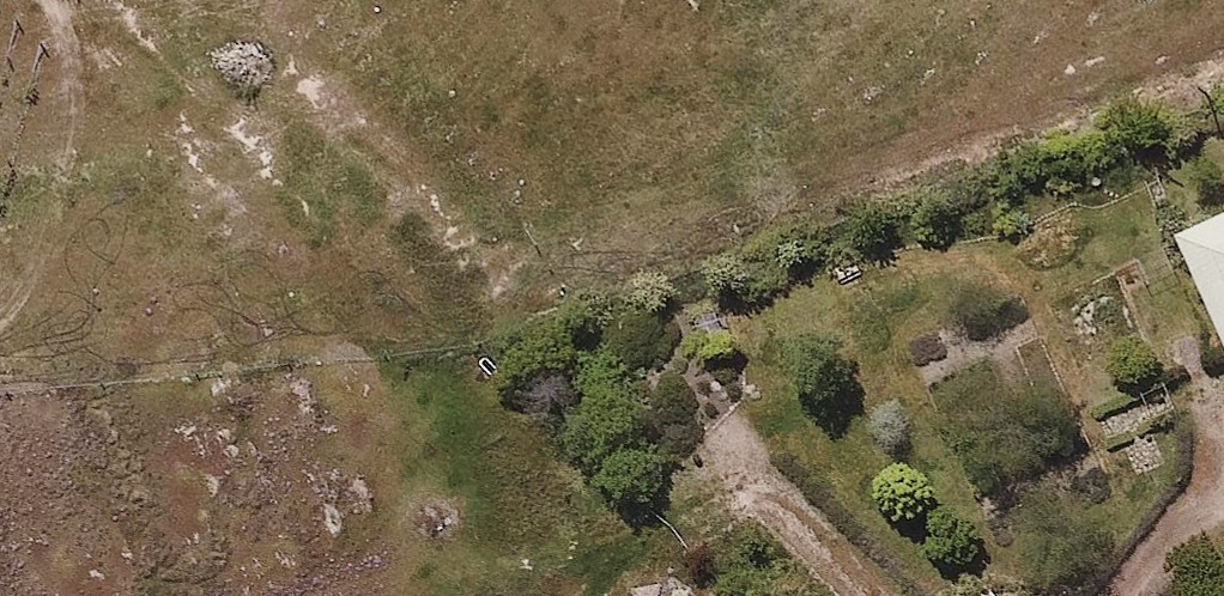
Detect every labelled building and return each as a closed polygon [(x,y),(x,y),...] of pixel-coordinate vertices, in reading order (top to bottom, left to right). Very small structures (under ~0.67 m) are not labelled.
[(1177,237),(1223,345),(1223,215),(1177,237)]
